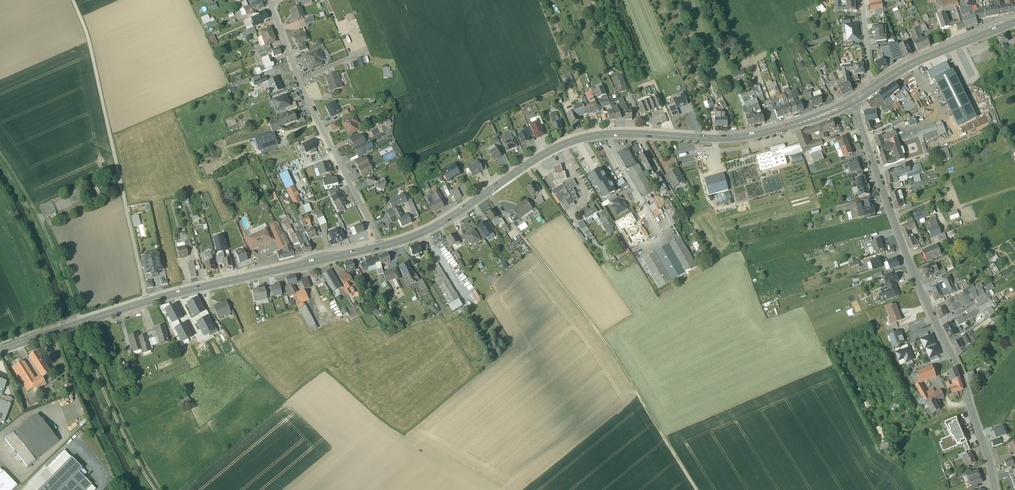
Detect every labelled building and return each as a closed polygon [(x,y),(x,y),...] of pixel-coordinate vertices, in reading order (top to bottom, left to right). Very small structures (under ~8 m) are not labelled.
[(945,15),(938,17),(942,30),(949,27),(955,26),(956,25),(958,31),(965,28),(964,22),(963,23),(962,19),(959,7),(957,0),(940,0),(944,11),(950,10),(953,9),(957,20),(953,22),(948,23),(945,15)] [(968,16),(967,13),(968,12),(967,7),(966,3),(966,0),(957,0),(959,7),(962,19),(963,20),(964,22),(965,28),(977,24),(976,20),(980,19),(978,12),(974,12),(969,13),(970,16),(968,16)] [(971,6),(970,0),(967,0),(968,3),(966,3),(967,7),(970,6),(972,11),(977,10),(976,5),(975,5),(971,6)] [(983,10),(983,11),(984,11),(986,18),(990,17),(999,16),(997,8),(996,8),(993,0),(988,0),(990,9),(983,10)] [(261,1),(252,5),(255,11),(263,7),(261,1)] [(855,2),(846,3),(847,11),(856,10),(855,2)] [(252,5),(244,8),(247,15),(255,11),(252,5)] [(1005,7),(997,8),(999,16),(1009,13),(1008,6),(1005,7)] [(298,7),(290,10),(293,17),(292,17),(294,21),(298,19),(298,20),(299,20),(299,19),(302,18),(303,18),(303,17),(299,7),(298,7)] [(265,13),(260,16),(257,17),(251,19),(254,24),(260,22),(261,22),(267,19),(265,13)] [(204,24),(211,21),(208,15),(201,18),(204,24)] [(312,16),(303,20),(306,26),(314,22),(312,16)] [(859,32),(858,24),(851,25),(846,25),(847,33),(859,32)] [(883,27),(872,28),(873,33),(875,33),(876,42),(882,41),(886,41),(886,36),(883,36),(883,27)] [(253,28),(247,30),(250,37),(256,34),(257,34),(254,28),(253,28)] [(271,28),(261,32),(262,36),(264,40),(267,39),(269,44),(269,45),(276,42),(271,28)] [(860,40),(859,32),(847,33),(848,42),(853,41),(860,40)] [(301,35),(293,38),(295,45),(299,44),(303,42),(301,35)] [(1005,35),(997,38),(1001,48),(1004,47),(1003,44),(1008,42),(1005,35)] [(814,41),(815,47),(831,42),(829,36),(814,41)] [(926,38),(923,40),(923,39),(922,38),(918,40),(923,50),(930,46),(926,38)] [(221,44),(223,48),(233,44),(231,40),(221,44)] [(923,50),(918,40),(915,41),(914,42),(915,44),(914,44),(917,52),(923,50)] [(888,44),(889,47),(893,62),(904,57),(899,46),(898,43),(888,44)] [(907,43),(899,46),(904,57),(912,54),(907,43)] [(889,47),(881,49),(883,55),(883,59),(888,67),(894,64),(893,62),(889,47)] [(279,48),(266,53),(268,58),(269,58),(270,59),(281,55),(279,48)] [(318,51),(307,56),(313,69),(322,65),(322,64),(321,64),(319,57),(322,56),(320,52),(319,50),(318,51)] [(265,53),(260,55),(264,66),(259,68),(261,73),(272,68),(269,61),(271,61),(270,59),(269,58),(268,58),(266,53),(265,53)] [(883,59),(875,63),(879,71),(888,67),(883,59)] [(816,68),(818,71),(826,66),(824,63),(816,68)] [(934,79),(950,71),(946,63),(928,72),(932,80),(934,79)] [(863,65),(854,66),(854,71),(855,75),(864,74),(863,65)] [(384,68),(384,78),(394,77),(393,72),(391,72),(390,68),(384,68)] [(950,71),(934,79),(958,127),(977,118),(952,70),(950,71)] [(743,72),(736,74),(739,80),(746,78),(743,72)] [(336,73),(326,77),(329,86),(328,87),(330,92),(340,88),(343,87),(341,84),(340,84),(336,73)] [(836,74),(836,73),(831,75),(834,80),(838,87),(844,84),(845,83),(844,80),(840,82),(837,77),(838,77),(836,74)] [(268,81),(266,77),(260,79),(259,76),(254,78),(257,86),(267,82),(268,81)] [(622,76),(615,79),(617,82),(615,83),(619,94),(627,91),(622,76)] [(268,81),(267,82),(270,89),(272,89),(273,93),(282,89),(280,84),(279,85),(277,78),(278,78),(268,81)] [(844,84),(838,87),(842,96),(853,90),(849,84),(845,86),(844,84)] [(894,84),(878,95),(879,95),(888,108),(892,106),(894,104),(892,102),(889,98),(894,94),(892,92),(897,88),(894,84)] [(596,90),(595,90),(597,95),(598,98),(601,97),(606,95),(603,87),(596,90)] [(787,89),(783,90),(784,93),(786,97),(788,102),(790,101),(793,99),(793,98),(792,95),(791,92),(789,88),(787,89)] [(820,96),(814,98),(812,94),(812,93),(809,94),(808,94),(810,99),(809,100),(810,100),(812,107),(823,104),(820,96)] [(879,95),(867,104),(872,111),(876,110),(881,106),(885,113),(889,110),(891,112),(894,109),(892,106),(888,108),(879,95)] [(675,104),(676,109),(681,107),(681,108),(684,106),(688,104),(684,96),(680,97),(677,98),(673,100),(675,104)] [(748,99),(743,100),(746,108),(747,110),(748,110),(751,110),(754,109),(754,110),(756,111),(760,110),(758,103),(756,98),(755,96),(748,99)] [(289,105),(286,97),(274,102),(278,111),(287,107),(290,106),(289,105)] [(662,107),(658,97),(653,99),(658,109),(660,108),(661,109),(662,108),(662,107)] [(658,109),(653,99),(649,100),(653,111),(656,110),(657,110),(658,109)] [(649,100),(644,102),(648,113),(649,113),(650,113),(650,112),(653,111),(649,100)] [(708,103),(712,113),(715,113),(717,113),(716,111),(713,101),(708,103)] [(289,111),(297,108),(295,102),(289,105),(290,106),(287,107),(289,111)] [(335,102),(325,107),(331,118),(340,113),(335,102)] [(644,102),(639,104),(641,109),(644,115),(645,115),(646,114),(648,113),(644,102)] [(798,103),(795,104),(798,112),(804,110),(801,102),(798,103)] [(583,103),(574,107),(575,107),(577,111),(576,111),(579,117),(587,114),(585,108),(583,103)] [(596,103),(591,105),(594,113),(599,111),(596,103)] [(676,109),(675,104),(669,106),(673,118),(679,115),(676,109)] [(789,106),(792,114),(798,112),(795,104),(793,105),(789,106)] [(591,105),(585,108),(587,114),(588,115),(594,113),(591,105)] [(786,107),(781,108),(784,117),(792,114),(789,106),(786,107)] [(778,110),(775,111),(778,119),(784,117),(781,108),(778,110)] [(618,110),(613,112),(616,120),(622,118),(619,110),(618,110)] [(872,111),(864,112),(865,123),(875,120),(878,119),(877,116),(876,110),(872,111)] [(576,111),(568,115),(571,123),(580,120),(579,117),(576,111)] [(613,112),(607,112),(608,117),(609,117),(610,121),(616,120),(613,112)] [(284,117),(278,119),(281,127),(282,127),(295,121),(292,113),(284,117)] [(665,113),(659,116),(663,124),(668,122),(665,113)] [(754,116),(751,117),(755,125),(765,123),(762,114),(754,116)] [(355,116),(342,123),(349,135),(359,130),(355,124),(358,122),(355,116)] [(540,116),(535,118),(537,121),(539,120),(541,125),(544,124),(540,116)] [(751,117),(746,119),(749,127),(755,125),(751,117)] [(535,118),(531,120),(532,123),(530,124),(537,138),(545,135),(541,125),(539,120),(537,121),(535,118)] [(902,118),(898,121),(891,124),(892,128),(905,123),(903,119),(902,118)] [(877,124),(872,126),(874,131),(882,128),(880,122),(878,119),(875,120),(877,124)] [(908,121),(910,127),(917,124),(915,119),(908,121)] [(279,130),(275,120),(270,122),(273,132),(279,130)] [(832,121),(826,123),(829,131),(835,129),(834,128),(832,121)] [(336,122),(330,125),(333,130),(339,127),(336,122)] [(556,124),(553,125),(555,132),(562,130),(560,122),(556,124)] [(826,123),(817,126),(813,128),(814,132),(815,133),(819,132),(820,135),(826,132),(829,131),(826,123)] [(872,126),(870,123),(866,125),(869,134),(874,131),(872,126)] [(934,124),(906,134),(909,140),(919,136),(924,134),(927,141),(939,136),(935,127),(934,124)] [(935,127),(939,136),(946,134),(942,124),(935,127)] [(829,131),(830,137),(844,133),(842,130),(840,126),(834,128),(835,129),(829,131)] [(805,130),(796,133),(800,144),(801,149),(810,146),(809,144),(806,135),(805,130)] [(525,131),(519,134),(523,144),(530,141),(529,138),(526,131),(525,131)] [(901,146),(900,142),(899,142),(896,135),(895,136),(894,132),(874,139),(877,148),(879,155),(880,155),(884,167),(904,160),(903,155),(904,154),(903,149),(901,148),(901,146)] [(274,133),(271,134),(264,135),(259,136),(260,139),(257,140),(256,140),(259,148),(259,149),(260,148),(261,150),(263,149),(278,145),(274,133)] [(906,133),(900,135),(903,142),(909,140),(906,134),(906,133)] [(501,138),(503,143),(513,139),(511,134),(501,138)] [(358,137),(351,141),(355,148),(364,143),(361,135),(358,137)] [(837,140),(839,144),(841,150),(849,147),(845,137),(837,140)] [(837,138),(826,142),(828,147),(839,144),(837,140),(837,138)] [(513,139),(503,143),(507,151),(517,147),(514,139),(513,139)] [(822,141),(809,144),(810,146),(811,149),(823,146),(822,141)] [(310,142),(301,146),(305,154),(314,149),(310,142)] [(364,143),(355,148),(359,154),(364,151),(364,152),(365,151),(366,151),(367,150),(368,150),(366,145),(364,143)] [(641,152),(637,144),(632,147),(636,155),(641,152)] [(785,145),(771,148),(774,159),(802,152),(801,149),(800,144),(786,148),(785,145)] [(811,149),(809,150),(814,163),(824,159),(822,156),(823,156),(821,151),(825,150),(823,146),(811,149)] [(849,147),(841,150),(843,157),(846,156),(846,157),(850,156),(849,155),(852,154),(850,146),(849,147)] [(947,148),(935,152),(938,163),(951,159),(947,148)] [(490,153),(494,160),(501,156),(499,153),(501,152),(499,150),(498,151),(497,149),(493,152),(492,150),(489,152),(490,153)] [(638,164),(629,149),(627,150),(636,165),(638,164)] [(636,165),(627,150),(618,155),(627,170),(636,165)] [(646,153),(640,157),(644,164),(647,162),(651,160),(646,153)] [(795,163),(793,156),(775,161),(777,169),(795,163)] [(366,158),(362,160),(356,163),(359,169),(369,164),(366,158)] [(859,164),(858,161),(851,163),(844,166),(845,171),(849,170),(851,174),(857,172),(861,170),(859,164)] [(655,175),(647,162),(644,164),(647,170),(651,177),(652,177),(655,175)] [(479,163),(469,168),(471,173),(473,176),(483,170),(479,163)] [(324,165),(317,168),(318,169),(320,176),(332,172),(329,164),(324,165)] [(369,164),(359,169),(362,175),(368,172),(372,170),(369,164)] [(455,164),(443,171),(448,181),(449,181),(451,181),(451,179),(453,178),(454,177),(456,176),(457,176),(460,174),(455,164)] [(627,170),(641,194),(641,195),(644,199),(644,198),(654,192),(654,193),(655,193),(638,164),(636,165),(627,170)] [(908,165),(901,166),(902,169),(899,170),(901,176),(906,174),(907,177),(908,180),(908,179),(921,174),(918,164),(909,167),(908,165)] [(561,165),(554,167),(556,175),(558,175),(560,182),(567,180),(565,172),(563,173),(561,165)] [(597,187),(607,181),(604,177),(605,176),(604,174),(603,174),(600,170),(589,176),(596,188),(597,187)] [(678,170),(674,173),(672,174),(672,175),(671,176),(673,179),(670,181),(671,182),(673,187),(679,183),(680,185),(681,185),(684,183),(685,182),(678,170)] [(899,170),(885,173),(887,186),(891,184),(896,183),(895,181),(895,180),(894,178),(894,176),(898,175),(898,177),(901,176),(899,170)] [(294,205),(301,202),(288,172),(281,176),(294,205)] [(658,173),(655,175),(652,177),(663,195),(669,192),(658,173)] [(671,173),(665,176),(664,177),(668,184),(671,182),(670,181),(673,179),(671,176),(672,175),(672,174),(671,173)] [(724,174),(704,179),(709,196),(728,190),(724,174)] [(865,176),(855,179),(857,187),(858,193),(859,197),(870,195),(870,194),(869,190),(870,190),(868,185),(867,185),(865,177),(866,177),(865,176)] [(372,177),(366,180),(369,186),(374,184),(375,183),(372,177)] [(616,182),(619,187),(626,184),(622,178),(616,182)] [(324,182),(323,182),(324,188),(326,188),(327,188),(328,190),(329,189),(332,186),(338,185),(338,183),(339,182),(337,180),(337,179),(324,182)] [(384,180),(380,182),(378,181),(378,183),(376,184),(375,183),(374,184),(376,188),(377,187),(376,189),(383,191),(386,184),(384,183),(385,183),(384,180)] [(573,180),(566,184),(569,188),(569,189),(573,195),(575,194),(576,193),(573,188),(574,188),(577,186),(573,180)] [(607,181),(597,187),(604,198),(615,192),(612,187),(613,187),(612,184),(611,185),(608,180),(607,181)] [(534,184),(527,189),(532,196),(534,195),(540,191),(537,186),(536,187),(534,184)] [(563,186),(563,185),(552,191),(565,211),(575,205),(573,202),(566,190),(563,186)] [(457,189),(450,192),(452,196),(453,195),(456,201),(462,197),(457,189)] [(573,195),(569,189),(566,190),(573,202),(578,199),(575,194),(573,195)] [(339,192),(331,196),(338,210),(343,207),(347,205),(340,192),(339,192)] [(730,192),(715,194),(716,202),(731,200),(730,192)] [(439,193),(434,195),(438,202),(441,200),(441,201),(443,199),(439,193)] [(894,193),(890,195),(893,203),(900,201),(897,193),(894,193)] [(403,194),(388,202),(392,210),(397,207),(405,203),(407,202),(410,200),(407,202),(403,194)] [(616,195),(608,200),(602,204),(604,207),(613,202),(618,199),(616,195)] [(657,196),(653,198),(655,203),(650,206),(653,211),(662,207),(657,196)] [(613,202),(614,205),(612,206),(617,215),(619,213),(627,208),(621,197),(618,199),(613,202)] [(861,200),(862,207),(865,206),(864,201),(869,200),(869,198),(861,200)] [(410,200),(407,202),(405,203),(410,215),(416,212),(411,200),(410,200)] [(430,206),(429,206),(433,213),(445,206),(444,204),(443,205),(441,201),(441,200),(438,202),(433,204),(430,206)] [(527,201),(519,206),(520,207),(514,211),(519,219),(523,216),(522,215),(532,208),(530,205),(527,201)] [(872,206),(871,201),(866,202),(868,208),(863,209),(863,212),(864,216),(867,216),(874,214),(875,214),(873,206),(872,206)] [(900,201),(893,203),(896,210),(902,208),(900,203),(900,201)] [(301,202),(294,205),(300,220),(308,217),(301,202)] [(596,202),(579,212),(582,216),(582,215),(585,221),(602,211),(596,202)] [(666,206),(672,216),(677,213),(671,203),(666,206)] [(862,213),(860,204),(851,206),(852,212),(851,212),(853,219),(864,217),(864,216),(863,212),(862,213)] [(402,217),(397,207),(392,210),(393,210),(395,215),(398,220),(403,218),(402,217)] [(925,207),(914,211),(917,220),(913,221),(915,225),(920,224),(919,221),(920,220),(928,216),(925,207)] [(393,210),(387,213),(390,218),(395,215),(393,210)] [(494,210),(487,213),(492,221),(499,217),(494,210)] [(949,214),(951,220),(959,218),(956,211),(949,214)] [(410,215),(408,216),(410,220),(418,217),(416,212),(410,215)] [(300,221),(297,215),(294,217),(298,227),(302,225),(300,221)] [(138,216),(132,217),(134,228),(141,226),(138,216)] [(398,220),(402,228),(412,223),(410,220),(408,216),(403,218),(398,220)] [(613,230),(605,216),(598,220),(607,233),(609,232),(613,230)] [(323,217),(318,219),(320,225),(326,223),(323,217)] [(305,219),(300,221),(302,225),(305,232),(308,231),(306,226),(310,224),(309,220),(306,221),(305,219)] [(499,221),(505,231),(508,229),(502,219),(499,221)] [(935,220),(929,222),(931,228),(937,226),(935,220)] [(496,231),(488,221),(486,223),(493,233),(496,231)] [(584,221),(581,222),(583,225),(581,227),(585,233),(590,229),(584,221)] [(913,221),(907,224),(901,227),(903,233),(908,231),(916,227),(915,225),(913,221)] [(269,225),(276,240),(282,238),(282,236),(275,222),(269,225)] [(486,223),(480,227),(487,237),(493,233),(486,223)] [(361,224),(354,227),(355,230),(357,235),(364,231),(361,224)] [(298,227),(292,230),(295,235),(296,237),(300,235),(304,233),(304,234),(306,233),(305,232),(302,225),(298,227)] [(931,228),(928,230),(931,238),(937,236),(940,235),(937,226),(931,228)] [(267,228),(245,237),(251,250),(273,240),(267,228)] [(308,231),(305,232),(306,233),(309,239),(316,236),(315,234),(313,228),(308,231)] [(340,229),(330,233),(334,244),(344,240),(341,232),(340,229)] [(432,236),(436,242),(445,237),(441,230),(432,236)] [(474,230),(464,236),(467,240),(469,244),(468,242),(472,240),(474,243),(480,240),(474,230)] [(940,235),(937,236),(939,242),(947,239),(944,233),(940,235)] [(455,234),(448,238),(453,246),(456,244),(457,246),(461,244),(459,242),(455,234)] [(290,246),(285,235),(282,236),(282,238),(285,243),(287,246),(288,246),(289,246),(290,246)] [(296,237),(295,235),(290,237),(294,245),(298,244),(299,244),(298,241),(296,237)] [(302,239),(300,235),(296,237),(298,241),(299,244),(301,247),(306,245),(303,238),(302,239)] [(226,251),(222,236),(214,238),(217,253),(226,251)] [(680,237),(642,259),(659,289),(697,267),(680,237)] [(282,238),(276,240),(281,252),(284,251),(283,248),(282,245),(285,243),(282,238)] [(911,239),(906,240),(909,249),(916,246),(915,242),(913,238),(911,239)] [(518,239),(512,244),(515,248),(521,243),(518,239)] [(880,240),(872,242),(874,247),(875,252),(878,251),(880,251),(880,250),(884,249),(882,245),(880,240)] [(306,245),(301,247),(302,249),(303,254),(311,252),(310,247),(309,246),(307,247),(306,245)] [(419,245),(409,248),(410,248),(412,255),(412,256),(416,255),(416,257),(418,256),(418,255),(421,253),(419,245)] [(290,246),(283,248),(284,251),(281,252),(283,259),(294,257),(292,253),(290,248),(290,246)] [(936,246),(923,251),(927,261),(940,255),(936,246)] [(186,247),(177,249),(179,258),(188,256),(186,247)] [(620,259),(631,252),(628,248),(617,254),(620,259)] [(243,250),(236,253),(240,263),(248,260),(246,254),(244,250),(243,250)] [(230,259),(226,259),(225,252),(221,252),(222,257),(223,260),(223,263),(222,263),(222,265),(224,265),(224,268),(232,267),(230,259)] [(993,258),(989,260),(990,263),(993,262),(996,261),(995,260),(998,258),(997,255),(996,254),(992,256),(993,258)] [(158,255),(150,257),(154,273),(157,273),(157,272),(162,271),(160,264),(159,258),(158,255)] [(388,255),(379,258),(381,265),(390,262),(388,255)] [(209,262),(205,263),(207,272),(208,273),(210,272),(211,271),(215,270),(213,261),(212,256),(208,257),(209,262)] [(150,257),(143,258),(143,262),(145,267),(146,274),(151,273),(151,274),(154,273),(150,257)] [(882,267),(879,258),(870,261),(873,270),(882,267)] [(899,267),(896,259),(887,262),(890,270),(899,267)] [(193,262),(187,263),(189,272),(195,271),(193,262)] [(353,263),(344,265),(346,272),(351,270),(355,269),(353,263)] [(406,264),(400,267),(405,276),(411,273),(406,264)] [(435,266),(441,276),(445,274),(438,264),(435,266)] [(935,264),(922,270),(926,278),(933,275),(932,272),(938,270),(935,264)] [(195,271),(189,272),(191,279),(202,276),(200,269),(195,271)] [(396,269),(392,270),(395,279),(396,281),(400,279),(396,269)] [(392,270),(383,273),(385,282),(395,279),(392,270)] [(329,272),(324,275),(327,281),(333,291),(337,289),(336,286),(337,285),(334,280),(329,272)] [(346,272),(343,274),(340,275),(342,278),(340,279),(346,287),(347,289),(350,286),(349,285),(351,284),(353,283),(350,279),(348,275),(346,272)] [(405,276),(403,277),(407,286),(418,280),(416,277),(413,272),(411,273),(405,276)] [(441,276),(435,280),(446,298),(455,293),(445,274),(441,276)] [(893,276),(886,278),(884,279),(886,285),(894,282),(898,280),(896,274),(893,276)] [(295,276),(286,279),(288,285),(292,284),(297,283),(295,276)] [(951,282),(949,277),(943,280),(945,286),(946,289),(953,286),(951,282)] [(306,279),(300,282),(301,283),(301,285),(300,286),(302,290),(302,291),(303,291),(304,290),(310,288),(306,279)] [(422,280),(417,282),(421,290),(427,288),(422,280)] [(151,281),(145,282),(146,289),(153,287),(151,281)] [(894,282),(886,285),(887,288),(881,290),(882,295),(884,300),(885,301),(891,298),(891,299),(893,298),(893,297),(898,296),(894,286),(896,285),(895,285),(896,285),(894,282)] [(974,287),(976,292),(982,289),(984,288),(981,283),(980,284),(974,287)] [(985,286),(988,292),(994,288),(991,283),(985,286)] [(292,284),(288,285),(293,295),(297,294),(292,284)] [(355,291),(351,284),(349,285),(350,286),(347,289),(350,294),(350,295),(351,295),(355,293),(355,291)] [(280,285),(271,287),(272,294),(273,297),(282,295),(280,285)] [(938,286),(931,289),(933,295),(941,291),(940,290),(938,286)] [(953,286),(946,289),(948,292),(949,295),(955,292),(953,286)] [(963,293),(951,299),(951,300),(953,305),(956,303),(958,302),(962,300),(961,300),(969,296),(976,292),(974,287),(963,293)] [(259,289),(255,290),(256,291),(253,291),(255,302),(261,301),(267,300),(266,295),(265,289),(265,288),(261,289),(262,290),(259,290),(259,289)] [(975,293),(977,297),(978,298),(985,294),(982,289),(975,293)] [(302,291),(297,294),(293,295),(293,296),(296,302),(300,300),(307,297),(304,290),(303,291),(302,291)] [(941,291),(933,295),(935,300),(943,297),(941,293),(941,291)] [(470,295),(476,305),(482,301),(476,292),(470,295)] [(455,293),(446,298),(449,304),(459,299),(455,293)] [(975,293),(969,296),(971,300),(967,301),(968,303),(970,302),(970,301),(977,297),(975,293)] [(975,300),(977,304),(987,299),(985,294),(978,298),(975,300)] [(969,296),(961,300),(962,300),(964,305),(968,303),(967,301),(971,300),(969,296)] [(967,314),(970,319),(993,304),(989,298),(987,299),(977,304),(965,311),(967,314)] [(201,305),(198,299),(197,299),(191,302),(187,304),(191,310),(201,305)] [(300,300),(296,302),(301,311),(305,309),(304,307),(300,300)] [(226,302),(214,306),(216,312),(219,318),(223,316),(222,314),(230,312),(226,302)] [(896,304),(893,305),(892,304),(886,307),(887,311),(888,311),(891,320),(889,320),(891,324),(901,320),(900,315),(899,315),(897,309),(898,309),(896,304)] [(165,310),(169,317),(179,311),(175,305),(171,307),(165,310)] [(204,311),(201,305),(191,310),(194,317),(199,315),(204,312),(204,311)] [(301,311),(311,332),(318,328),(306,305),(304,307),(305,309),(301,311)] [(944,309),(936,313),(939,319),(947,315),(944,309)] [(172,323),(178,320),(182,318),(179,311),(169,317),(172,323)] [(987,326),(989,329),(1003,317),(1000,314),(987,326)] [(202,320),(197,323),(201,329),(211,324),(207,318),(202,320)] [(950,323),(943,327),(946,333),(954,329),(950,323)] [(181,326),(175,329),(179,336),(189,330),(185,324),(181,326)] [(201,329),(204,336),(209,334),(214,331),(214,330),(211,324),(201,329)] [(156,331),(158,337),(166,334),(164,326),(155,329),(156,331)] [(959,327),(954,329),(957,335),(958,335),(962,333),(965,331),(964,329),(961,331),(959,327)] [(954,329),(946,333),(949,339),(957,335),(954,329)] [(182,342),(188,339),(192,337),(189,330),(179,336),(182,342)] [(153,332),(146,334),(146,336),(146,335),(148,340),(154,338),(153,332)] [(894,334),(889,336),(890,336),(893,347),(899,344),(905,342),(902,335),(901,335),(900,332),(894,334)] [(138,338),(137,334),(129,337),(133,352),(142,350),(138,338)] [(158,337),(160,344),(169,342),(166,334),(158,337)] [(969,338),(967,334),(961,337),(963,339),(966,345),(969,343),(971,341),(969,338)] [(138,338),(142,350),(143,354),(151,351),(148,340),(146,335),(146,336),(138,338)] [(929,336),(920,339),(924,349),(926,349),(935,345),(932,335),(929,336)] [(959,341),(952,345),(955,352),(959,349),(962,348),(959,341)] [(962,348),(959,349),(962,354),(970,346),(969,343),(966,345),(962,348)] [(926,349),(929,359),(938,355),(940,354),(936,345),(935,345),(926,349)] [(903,350),(896,353),(899,361),(904,358),(906,362),(914,359),(909,348),(903,350)] [(43,361),(37,352),(29,357),(34,366),(43,361)] [(27,358),(24,360),(28,368),(32,365),(27,358)] [(35,380),(23,360),(17,364),(29,384),(35,380)] [(51,373),(43,361),(34,366),(41,376),(42,378),(43,378),(51,373)] [(29,384),(17,364),(12,368),(27,392),(32,389),(29,384)] [(932,367),(924,370),(928,380),(936,377),(932,367)] [(955,369),(946,373),(947,375),(949,374),(952,381),(959,378),(956,369),(955,369)] [(924,370),(916,373),(920,383),(928,380),(924,370)] [(973,372),(966,374),(969,382),(975,380),(973,372)] [(916,373),(912,375),(916,386),(920,383),(916,373)] [(35,380),(29,384),(32,389),(45,381),(43,378),(42,378),(41,376),(35,380)] [(928,397),(920,383),(916,386),(922,397),(927,405),(934,401),(935,401),(940,399),(937,392),(928,397)] [(952,388),(950,389),(952,393),(963,390),(962,385),(952,388)] [(1,422),(4,423),(11,404),(10,404),(12,400),(11,400),(11,398),(7,396),(6,397),(2,396),(4,389),(0,391),(0,424),(1,422)] [(922,397),(917,400),(922,408),(927,405),(922,397)] [(934,401),(927,405),(928,408),(923,410),(927,417),(939,410),(935,401),(934,401)] [(871,407),(868,402),(862,405),(865,410),(871,407)] [(59,441),(37,414),(13,433),(35,460),(59,441)] [(967,443),(956,418),(945,423),(951,437),(938,442),(943,453),(963,444),(967,443)] [(874,429),(880,444),(886,441),(881,431),(883,430),(881,426),(874,429)] [(64,438),(69,434),(64,427),(59,431),(64,438)] [(1006,435),(1003,427),(993,431),(996,439),(1000,438),(1006,435)] [(13,433),(5,440),(14,451),(14,452),(14,453),(16,456),(17,456),(18,455),(27,467),(35,461),(35,460),(13,433)] [(994,447),(1002,444),(1000,438),(996,439),(991,441),(994,447)] [(887,441),(886,441),(880,444),(876,445),(879,452),(890,448),(887,441)] [(65,450),(47,468),(54,475),(61,468),(72,457),(65,450)] [(972,458),(971,454),(968,456),(968,455),(967,456),(964,457),(965,461),(966,464),(967,463),(968,466),(971,465),(972,464),(975,463),(974,460),(973,457),(972,458)] [(61,468),(72,479),(83,489),(95,489),(96,489),(79,472),(82,468),(72,457),(61,468)] [(1011,459),(1004,462),(1007,469),(1014,466),(1014,464),(1012,461),(1011,459)] [(39,489),(61,489),(72,479),(61,468),(54,475),(39,489)] [(18,486),(3,471),(0,474),(0,489),(13,489),(18,486)] [(972,473),(966,475),(967,476),(969,481),(980,477),(977,471),(972,473)] [(980,477),(969,481),(971,487),(977,485),(982,482),(980,477)] [(61,489),(83,489),(72,479),(61,489)]
